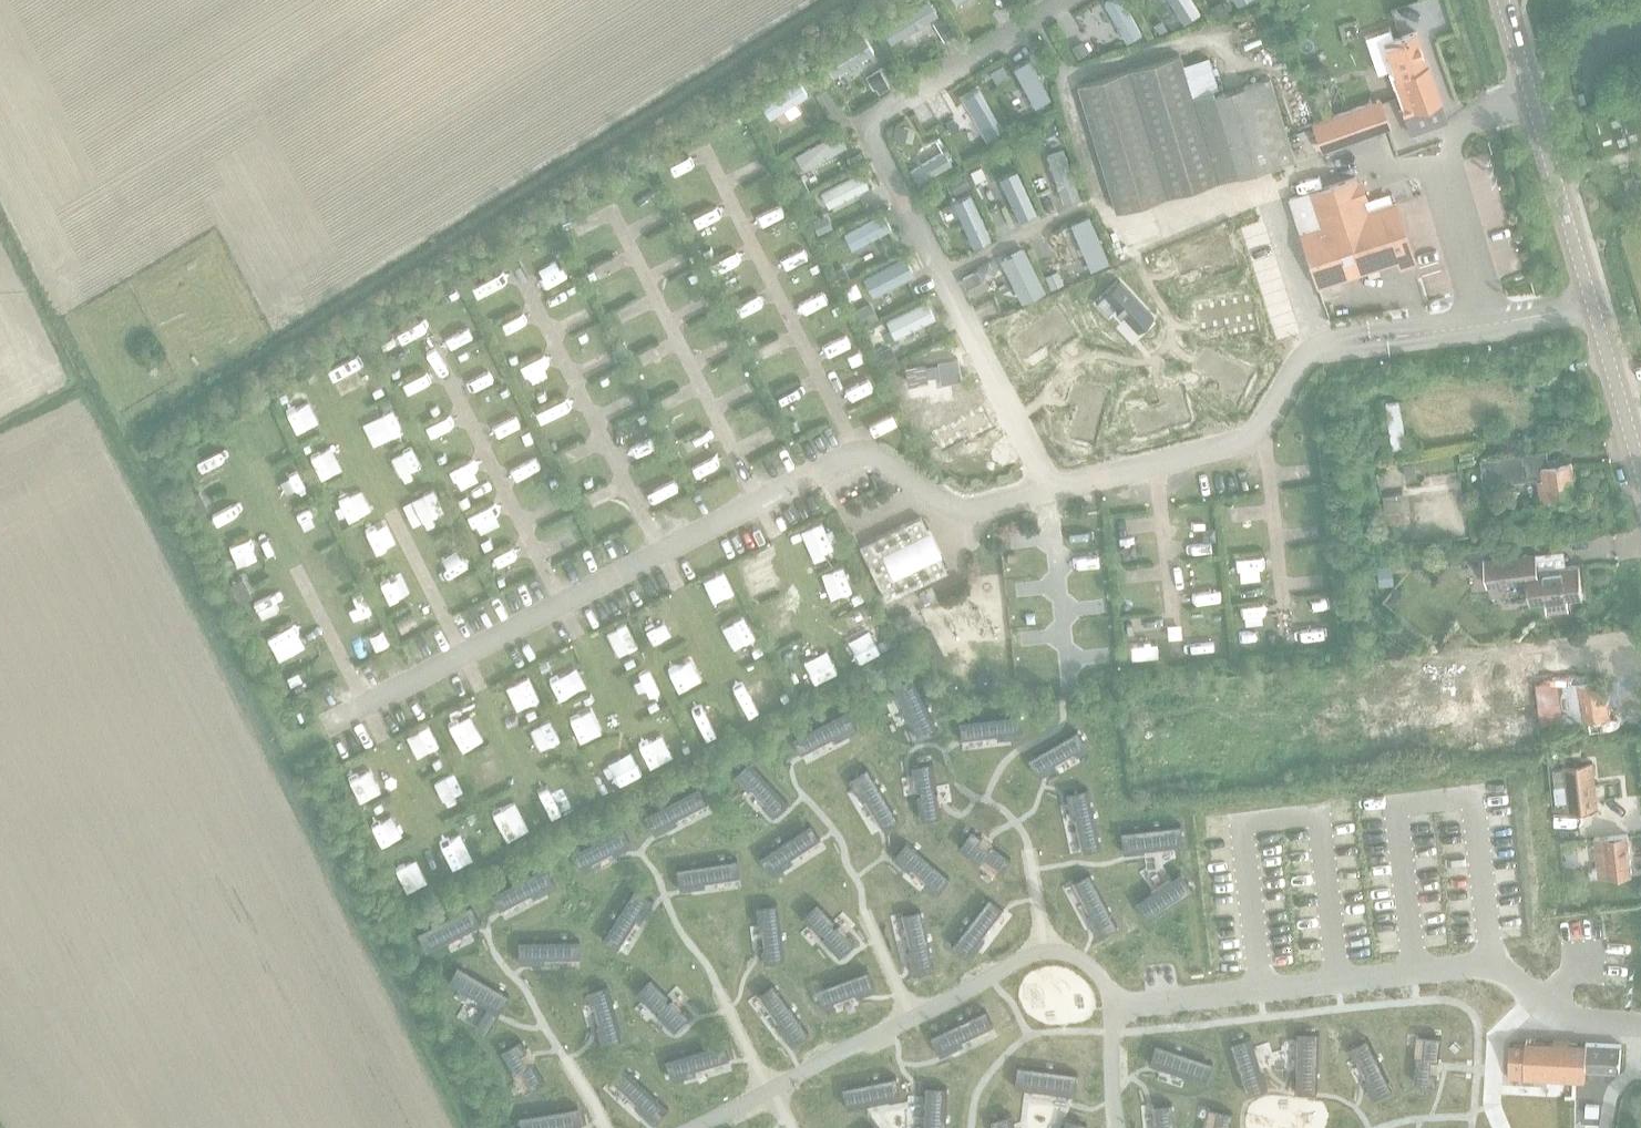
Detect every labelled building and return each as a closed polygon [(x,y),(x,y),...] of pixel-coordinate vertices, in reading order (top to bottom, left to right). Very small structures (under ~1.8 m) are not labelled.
[(882,26),(890,39),(936,12),(929,0),(925,0),(882,26)] [(1104,0),(1125,39),(1140,31),(1123,0),(1104,0)] [(1185,20),(1199,11),(1191,0),(1172,0),(1185,20)] [(1447,120),(1415,30),(1378,43),(1410,133),(1447,120)] [(863,36),(824,60),(832,73),(871,50),(863,36)] [(1208,55),(1181,64),(1178,54),(1077,85),(1116,211),(1272,164),(1271,163),(1293,157),(1268,78),(1214,94),(1213,90),(1217,89),(1208,55)] [(1029,58),(1013,66),(1034,105),(1050,96),(1029,58)] [(797,80),(760,102),(768,116),(805,93),(797,80)] [(1313,120),(1322,148),(1389,126),(1379,98),(1313,120)] [(994,117),(956,140),(964,153),(1003,130),(994,117)] [(837,129),(795,151),(803,166),(845,144),(837,129)] [(1062,148),(1047,153),(1062,196),(1077,191),(1062,148)] [(944,150),(910,170),(916,182),(951,162),(944,150)] [(859,170),(819,190),(827,205),(867,185),(859,170)] [(1016,170),(1000,177),(1019,218),(1035,210),(1016,170)] [(1394,201),(1365,210),(1361,197),(1364,194),(1360,181),(1355,181),(1354,176),(1288,198),(1317,285),(1412,253),(1394,201)] [(970,195),(954,201),(973,244),(988,237),(970,195)] [(882,212),(843,233),(851,246),(889,226),(882,212)] [(1089,215),(1071,223),(1089,267),(1107,260),(1089,215)] [(1022,247),(1000,258),(1022,301),(1044,290),(1022,247)] [(904,257),(864,277),(872,292),(911,271),(904,257)] [(925,299),(885,319),(893,335),(933,316),(925,299)] [(1039,325),(1023,332),(1045,377),(1061,370),(1039,325)] [(946,342),(903,363),(910,377),(953,356),(946,342)] [(967,385),(920,408),(928,423),(975,400),(967,385)] [(984,430),(947,449),(953,461),(991,441),(984,430)] [(1571,461),(1548,464),(1545,450),(1481,460),(1485,484),(1497,482),(1528,477),(1528,476),(1537,474),(1541,500),(1576,495),(1571,461)] [(207,508),(198,491),(186,497),(195,514),(207,508)] [(885,570),(893,585),(935,565),(908,509),(866,529),(873,545),(865,549),(877,574),(885,570)] [(1577,595),(1573,564),(1531,569),(1529,554),(1479,560),(1482,584),(1521,579),(1524,602),(1541,600),(1542,609),(1562,606),(1561,597),(1577,595)] [(242,578),(230,584),(238,600),(250,594),(242,578)] [(1602,677),(1575,682),(1570,646),(1516,655),(1521,684),(1535,681),(1542,725),(1609,714),(1602,677)] [(1420,705),(1424,732),(1461,726),(1457,700),(1420,705)] [(1473,727),(1474,745),(1501,743),(1500,725),(1473,727)] [(1560,750),(1551,751),(1552,759),(1560,759),(1560,750)] [(1567,762),(1572,809),(1600,807),(1593,760),(1567,762)] [(1591,867),(1591,874),(1630,870),(1626,834),(1592,837),(1595,866),(1591,867)] [(1559,845),(1562,877),(1586,875),(1582,838),(1569,840),(1570,844),(1559,845)] [(1616,1070),(1617,1044),(1524,1039),(1524,1042),(1511,1041),(1510,1067),(1521,1068),(1520,1078),(1583,1082),(1584,1068),(1616,1070)] [(1332,1108),(1376,1108),(1377,1043),(1333,1043),(1332,1108)] [(1397,1117),(1452,1118),(1452,1086),(1397,1085),(1397,1117)] [(1580,1127),(1582,1127),(1584,1104),(1566,1103),(1564,1127),(1580,1127)]
